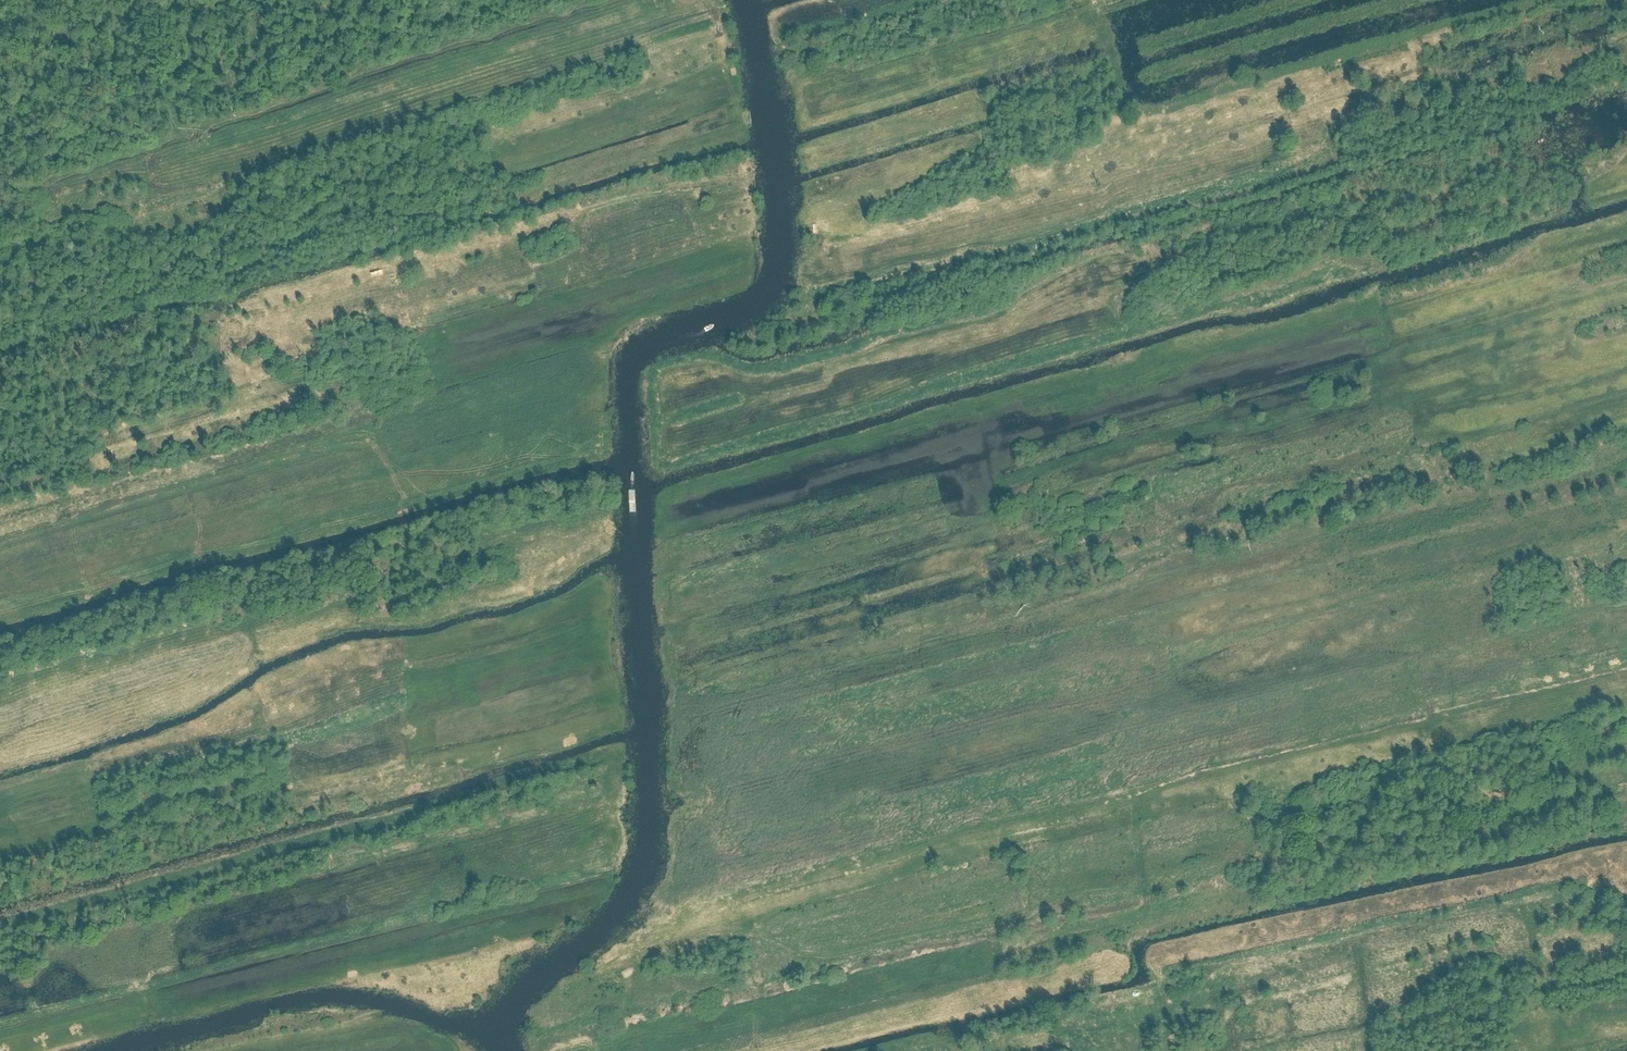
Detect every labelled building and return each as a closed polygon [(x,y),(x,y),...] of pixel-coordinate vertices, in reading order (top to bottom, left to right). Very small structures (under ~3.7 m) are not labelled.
[(1387,319),(1402,313),(1400,307),(1385,313),(1387,319)]
